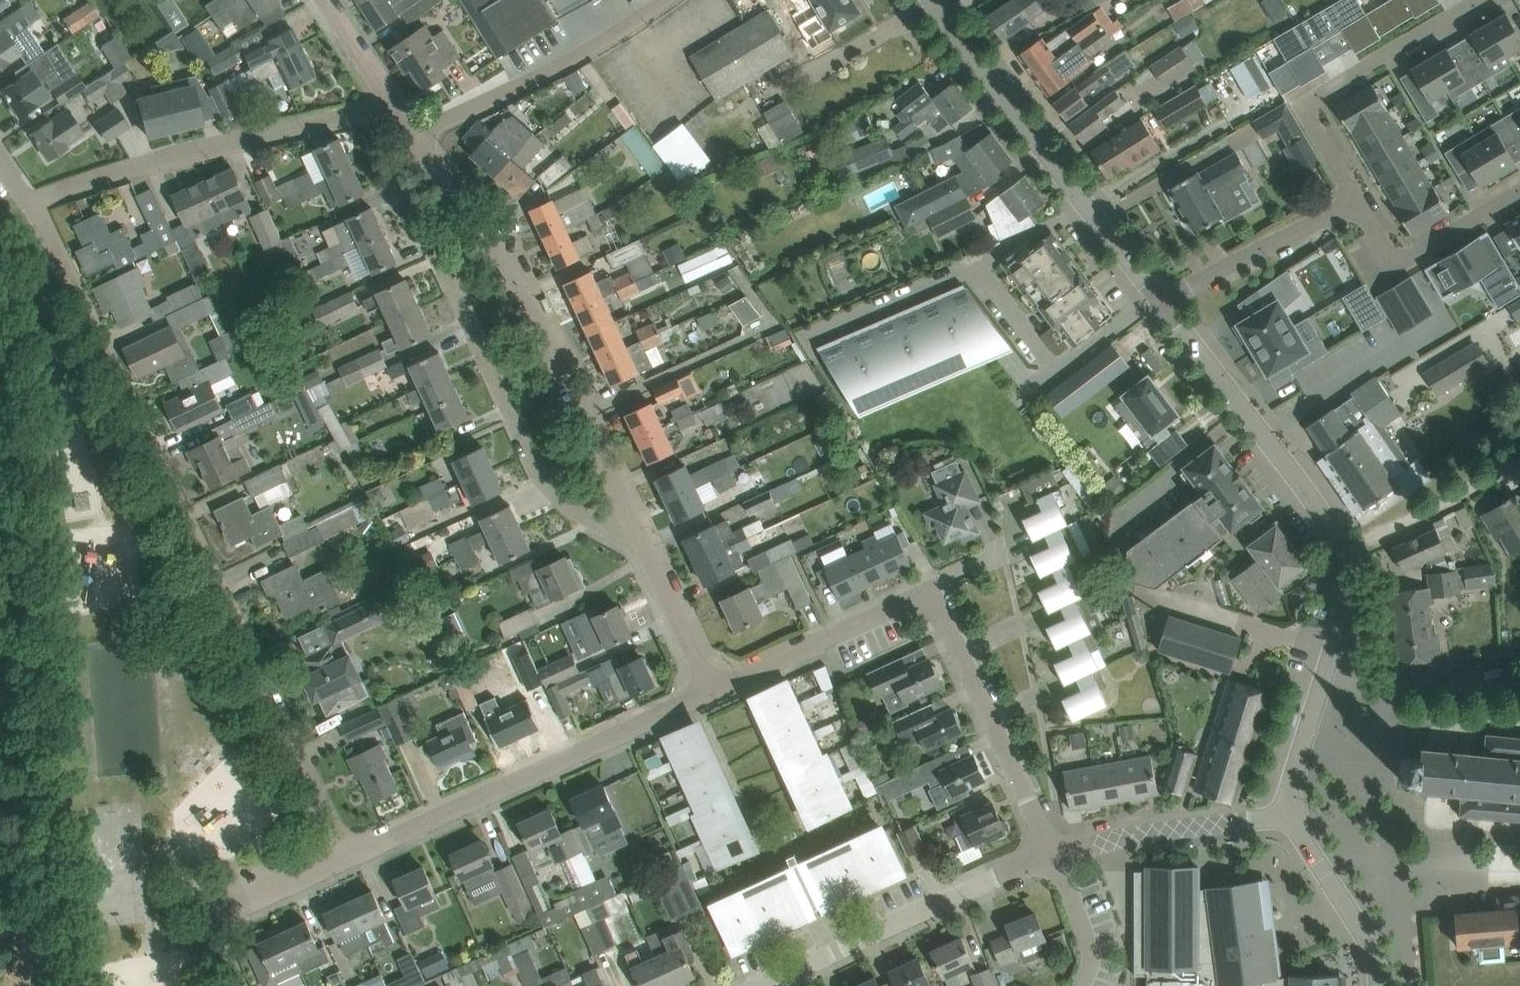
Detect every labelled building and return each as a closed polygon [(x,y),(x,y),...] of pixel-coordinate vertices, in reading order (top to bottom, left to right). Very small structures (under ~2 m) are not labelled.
[(0,20),(0,67),(9,61),(21,52),(10,37),(30,24),(40,16),(30,0),(5,17),(0,20)] [(156,5),(161,12),(174,3),(172,0),(164,0),(156,5)] [(211,15),(233,0),(214,0),(205,6),(211,15)] [(211,15),(220,29),(233,20),(238,28),(258,15),(259,14),(277,2),(275,0),(233,0),(211,15)] [(359,2),(377,29),(401,13),(408,23),(443,0),(363,0),(359,2)] [(498,58),(542,30),(559,20),(547,0),(461,0),(498,58)] [(793,2),(817,41),(819,45),(834,36),(830,30),(857,13),(858,14),(859,13),(851,0),(792,0),(793,2)] [(990,15),(990,14),(989,15),(1004,38),(1047,8),(1042,0),(1012,0),(990,15)] [(1087,10),(1104,0),(1082,0),(1087,10)] [(1175,21),(1210,0),(1181,0),(1167,8),(1175,21)] [(1312,15),(1327,39),(1341,30),(1355,52),(1379,38),(1379,36),(1397,25),(1384,4),(1383,3),(1365,14),(1357,0),(1339,0),(1312,15)] [(1384,4),(1397,25),(1397,26),(1415,16),(1416,18),(1441,3),(1439,0),(1392,0),(1384,4)] [(69,14),(79,28),(99,15),(90,1),(69,14)] [(1019,55),(1034,75),(1101,25),(1110,17),(1102,6),(1094,13),(1092,11),(1069,28),(1068,27),(1046,43),(1042,37),(1019,55)] [(692,57),(697,66),(717,98),(792,53),(767,12),(692,57)] [(1182,38),(1199,27),(1190,13),(1173,23),(1182,38)] [(1519,47),(1519,36),(1506,13),(1488,23),(1507,54),(1519,47)] [(1101,25),(1034,75),(1049,95),(1072,78),(1071,77),(1095,58),(1091,53),(1110,37),(1110,36),(1124,25),(1119,19),(1114,22),(1110,17),(1101,25)] [(1284,63),(1265,73),(1278,95),(1297,85),(1298,86),(1323,72),(1309,49),(1324,41),(1310,17),(1270,40),(1284,63)] [(1469,58),(1482,81),(1512,63),(1507,54),(1488,23),(1470,34),(1481,51),(1469,58)] [(215,53),(204,38),(196,25),(179,37),(188,50),(198,65),(215,53)] [(427,25),(407,38),(391,49),(406,72),(411,69),(424,89),(447,74),(440,64),(446,59),(449,64),(460,56),(443,30),(435,36),(427,25)] [(245,58),(250,68),(299,44),(291,28),(264,41),(267,47),(245,58)] [(407,36),(401,28),(392,34),(398,42),(407,36)] [(100,45),(114,68),(123,62),(131,57),(117,35),(100,45)] [(19,78),(1,90),(12,105),(10,106),(13,110),(15,109),(19,115),(35,105),(48,96),(48,95),(52,92),(50,89),(76,73),(56,43),(14,71),(19,78)] [(151,43),(141,50),(145,56),(158,53),(151,43)] [(299,44),(250,68),(256,81),(268,76),(274,89),(285,84),(287,88),(288,88),(288,87),(314,74),(299,44)] [(234,45),(206,60),(214,74),(242,59),(234,45)] [(1152,66),(1164,84),(1193,65),(1181,47),(1152,66)] [(1452,99),(1482,81),(1469,58),(1458,65),(1447,48),(1429,58),(1448,90),(1447,90),(1452,99)] [(1095,72),(1070,91),(1055,103),(1067,119),(1088,103),(1083,96),(1112,74),(1115,78),(1135,64),(1125,50),(1095,72)] [(1431,100),(1447,90),(1448,90),(1429,58),(1411,69),(1422,87),(1410,94),(1426,121),(1439,113),(1431,100)] [(648,66),(614,88),(625,105),(629,102),(644,125),(657,116),(653,111),(669,100),(648,66)] [(112,70),(96,79),(104,92),(110,102),(126,93),(119,81),(112,70)] [(208,88),(213,97),(222,116),(236,109),(227,90),(226,88),(248,78),(244,71),(223,81),(208,88)] [(59,103),(81,89),(85,86),(76,73),(50,89),(52,92),(59,103)] [(194,74),(162,82),(174,128),(202,121),(202,120),(200,120),(195,99),(207,96),(207,95),(194,74)] [(174,129),(174,128),(162,82),(149,86),(152,96),(132,100),(136,118),(142,117),(146,135),(172,129),(172,130),(174,129)] [(911,115),(933,99),(920,82),(897,100),(910,117),(895,128),(902,137),(919,125),(911,115)] [(954,82),(933,99),(911,115),(919,125),(928,118),(931,122),(944,113),(951,123),(973,107),(954,82)] [(1154,108),(1155,110),(1165,127),(1206,102),(1195,84),(1154,108)] [(1335,106),(1351,132),(1388,109),(1372,84),(1335,106)] [(1115,91),(1087,112),(1071,124),(1084,142),(1106,125),(1102,120),(1124,104),(1115,91)] [(1396,105),(1406,99),(1402,92),(1392,98),(1396,105)] [(569,110),(578,119),(595,102),(585,93),(569,110)] [(785,100),(765,112),(770,121),(782,141),(783,143),(804,131),(785,100)] [(622,101),(612,109),(627,128),(637,121),(622,101)] [(1277,127),(1304,172),(1321,161),(1286,101),(1254,120),(1263,135),(1277,127)] [(1519,137),(1519,107),(1504,116),(1517,139),(1519,137)] [(48,120),(46,122),(30,133),(47,158),(66,146),(65,144),(83,132),(67,108),(49,121),(48,120)] [(95,122),(96,123),(107,140),(128,126),(116,108),(95,122)] [(1388,109),(1351,132),(1352,131),(1367,156),(1402,136),(1387,111),(1388,110),(1388,109)] [(874,131),(868,115),(839,127),(845,143),(874,131)] [(1474,134),(1498,174),(1516,163),(1506,146),(1517,139),(1504,116),(1474,134)] [(1421,124),(1417,118),(1407,124),(1411,131),(1421,124)] [(890,119),(878,119),(879,128),(890,127),(890,119)] [(1142,119),(1108,140),(1091,151),(1107,177),(1128,163),(1131,166),(1160,148),(1149,131),(1142,119)] [(480,120),(463,139),(476,150),(471,155),(495,176),(517,152),(524,142),(501,122),(500,121),(492,130),(480,120)] [(557,120),(549,126),(556,134),(563,128),(557,120)] [(628,130),(623,134),(656,176),(670,165),(655,146),(637,121),(627,128),(628,130)] [(517,152),(495,176),(520,198),(535,180),(523,170),(546,143),(533,132),(524,142),(517,152)] [(914,223),(966,197),(984,188),(1002,178),(998,171),(1012,160),(992,133),(970,149),(960,136),(943,145),(927,151),(932,163),(935,162),(936,164),(953,157),(963,171),(896,206),(907,227),(914,223)] [(1445,152),(1458,174),(1470,167),(1480,185),(1498,174),(1474,134),(1445,152)] [(897,154),(900,160),(931,147),(926,136),(907,145),(908,149),(897,154)] [(1402,136),(1367,156),(1382,182),(1417,161),(1402,136)] [(846,153),(847,156),(840,159),(846,173),(853,170),(853,172),(895,156),(887,137),(846,153)] [(323,168),(328,177),(352,166),(340,139),(315,150),(323,168)] [(1422,149),(1426,156),(1437,150),(1432,143),(1422,149)] [(1437,150),(1426,156),(1430,163),(1441,157),(1437,150)] [(1169,188),(1171,192),(1170,195),(1175,202),(1178,203),(1186,218),(1185,221),(1190,229),(1193,230),(1195,233),(1223,217),(1225,221),(1243,210),(1230,187),(1228,188),(1225,184),(1247,171),(1237,153),(1200,174),(1198,172),(1169,188)] [(564,154),(540,175),(549,186),(573,166),(564,154)] [(774,154),(755,162),(761,176),(780,168),(774,154)] [(1417,161),(1382,182),(1397,207),(1396,208),(1433,186),(1432,186),(1417,161)] [(352,166),(328,177),(341,204),(365,192),(352,166)] [(233,169),(204,183),(223,224),(251,211),(245,197),(246,197),(233,169)] [(300,190),(315,183),(310,171),(276,187),(270,176),(257,182),(267,205),(300,190)] [(987,203),(988,203),(986,204),(1001,238),(1036,224),(1029,214),(1045,202),(1024,175),(987,203)] [(1456,182),(1452,175),(1441,181),(1445,188),(1456,182)] [(223,224),(204,183),(175,196),(187,224),(188,223),(195,237),(223,224)] [(320,194),(315,183),(300,190),(305,201),(320,194)] [(1449,212),(1433,186),(1396,208),(1412,234),(1449,212)] [(531,209),(545,238),(566,229),(588,219),(597,214),(585,187),(553,202),(552,199),(531,209)] [(138,196),(154,228),(141,234),(145,242),(133,247),(123,227),(110,234),(100,214),(76,225),(86,247),(78,251),(89,273),(104,266),(105,268),(115,262),(118,268),(166,245),(177,240),(151,189),(138,196)] [(966,197),(914,223),(918,233),(933,225),(938,236),(976,217),(966,197)] [(603,211),(597,214),(588,219),(594,231),(609,223),(608,220),(625,210),(620,202),(603,211)] [(347,252),(361,246),(385,235),(372,208),(354,216),(335,225),(341,241),(326,248),(331,260),(299,274),(303,284),(317,277),(318,279),(352,263),(347,252)] [(266,247),(282,240),(269,210),(253,217),(266,247)] [(1505,223),(1519,248),(1519,214),(1505,223)] [(566,229),(545,238),(558,268),(580,258),(579,256),(594,249),(588,235),(572,242),(566,229)] [(1054,325),(1041,334),(1056,354),(1069,344),(1070,347),(1112,316),(1051,235),(1054,233),(1053,232),(1030,249),(1024,241),(999,259),(1037,309),(1040,307),(1054,325)] [(1519,294),(1519,286),(1489,233),(1464,248),(1463,247),(1426,269),(1443,297),(1479,276),(1498,307),(1519,294)] [(397,262),(385,235),(361,246),(373,273),(397,262)] [(291,236),(282,240),(290,258),(299,254),(291,236)] [(647,254),(646,252),(641,242),(640,239),(608,254),(615,269),(627,263),(641,256),(647,254)] [(177,240),(166,245),(171,255),(182,250),(177,240)] [(197,243),(182,250),(195,278),(210,271),(197,243)] [(664,252),(671,266),(686,258),(680,245),(664,252)] [(716,249),(679,266),(687,282),(723,266),(716,249)] [(577,308),(603,297),(618,290),(645,277),(640,267),(613,279),(611,275),(597,282),(591,271),(565,283),(577,308)] [(138,269),(114,280),(96,288),(104,305),(111,301),(123,326),(151,313),(152,312),(150,309),(140,288),(146,285),(138,269)] [(1247,339),(1254,350),(1293,326),(1283,309),(1301,294),(1287,270),(1259,289),(1269,306),(1234,327),(1243,341),(1247,339)] [(655,272),(645,277),(618,290),(622,300),(659,283),(655,272)] [(719,279),(726,290),(734,285),(727,275),(719,279)] [(1379,296),(1390,314),(1391,315),(1421,297),(1410,277),(1379,296)] [(383,304),(390,320),(418,307),(405,280),(377,293),(363,300),(368,311),(383,304)] [(170,298),(175,310),(203,297),(197,283),(169,296),(170,298)] [(966,288),(820,351),(858,412),(1012,347),(966,288)] [(352,293),(314,311),(322,327),(359,309),(352,293)] [(211,313),(221,335),(228,349),(255,337),(268,330),(270,329),(265,319),(249,327),(247,323),(228,332),(211,295),(204,298),(211,313)] [(761,315),(746,296),(729,304),(744,324),(761,315)] [(272,304),(276,313),(280,322),(295,315),(287,297),(272,304)] [(577,308),(589,334),(615,322),(603,297),(577,308)] [(170,298),(150,309),(152,312),(151,313),(154,320),(175,310),(170,298)] [(204,316),(211,313),(204,298),(168,315),(174,330),(204,316)] [(300,299),(293,302),(298,314),(305,310),(300,299)] [(1376,299),(1352,313),(1363,331),(1387,317),(1376,299)] [(418,307),(390,320),(397,335),(382,341),(388,353),(402,347),(413,342),(431,334),(418,307)] [(280,322),(276,313),(265,317),(269,327),(280,322)] [(589,334),(601,359),(627,347),(615,322),(589,334)] [(637,330),(641,340),(659,332),(655,322),(637,330)] [(777,349),(794,338),(786,325),(769,336),(777,349)] [(1293,326),(1254,350),(1268,374),(1287,363),(1293,373),(1329,351),(1320,337),(1305,346),(1293,326)] [(627,347),(601,359),(613,384),(653,366),(647,351),(664,343),(664,341),(676,336),(671,327),(659,332),(641,340),(627,347)] [(165,363),(175,383),(200,371),(190,351),(180,355),(168,329),(125,349),(138,377),(165,363)] [(1426,372),(1438,393),(1488,364),(1475,343),(1426,372)] [(321,386),(309,391),(313,397),(315,400),(347,385),(346,384),(387,365),(379,348),(338,367),(342,376),(321,386)] [(410,365),(420,387),(449,374),(439,352),(410,365)] [(219,362),(200,371),(175,383),(179,381),(185,393),(165,403),(178,431),(219,411),(210,392),(236,379),(226,359),(219,362)] [(315,373),(303,379),(309,391),(321,386),(315,373)] [(426,399),(430,409),(459,395),(449,374),(420,387),(408,393),(413,405),(426,399)] [(1308,426),(1327,454),(1398,405),(1395,400),(1397,399),(1395,397),(1394,398),(1378,374),(1354,390),(1354,389),(1352,390),(1354,393),(1334,406),(1335,408),(1333,410),(1333,409),(1308,426)] [(1133,389),(1125,395),(1160,441),(1149,450),(1160,465),(1183,448),(1165,424),(1177,415),(1172,408),(1149,377),(1133,389)] [(654,389),(661,404),(684,393),(678,378),(654,389)] [(305,385),(293,391),(303,412),(316,405),(305,385)] [(226,404),(234,419),(265,403),(260,391),(253,394),(252,392),(226,404)] [(826,391),(815,398),(827,416),(838,410),(826,391)] [(459,395),(430,409),(440,431),(469,417),(459,395)] [(259,407),(234,419),(240,433),(278,415),(278,414),(272,401),(259,407)] [(626,414),(638,438),(663,427),(651,402),(626,414)] [(693,414),(677,421),(681,429),(704,419),(707,426),(727,417),(721,402),(693,414)] [(331,429),(341,423),(329,403),(319,409),(331,429)] [(673,411),(677,421),(693,414),(689,404),(673,411)] [(1327,454),(1346,481),(1397,445),(1383,424),(1402,412),(1398,405),(1327,454)] [(347,448),(357,442),(360,441),(348,419),(341,423),(331,429),(343,451),(347,448)] [(663,427),(638,438),(650,463),(674,452),(663,427)] [(206,442),(188,451),(193,462),(199,459),(201,464),(212,488),(231,479),(237,476),(252,469),(246,456),(244,456),(240,446),(237,447),(232,437),(223,441),(220,435),(206,442)] [(357,442),(347,448),(359,470),(369,464),(357,442)] [(1246,480),(1239,470),(1236,467),(1235,468),(1224,454),(1223,455),(1218,448),(1219,448),(1215,443),(1183,467),(1203,493),(1193,500),(1193,501),(1194,500),(1198,505),(1148,543),(1145,538),(1146,537),(1145,536),(1128,549),(1125,579),(1156,587),(1161,584),(1160,583),(1166,579),(1167,578),(1168,579),(1177,572),(1188,564),(1188,565),(1191,563),(1189,560),(1195,555),(1198,558),(1199,557),(1196,554),(1203,549),(1206,552),(1208,550),(1208,549),(1224,537),(1211,520),(1219,515),(1231,531),(1248,518),(1251,523),(1263,513),(1260,509),(1263,507),(1260,502),(1259,503),(1254,496),(1255,496),(1244,481),(1246,480)] [(1397,445),(1346,481),(1365,508),(1370,505),(1372,509),(1376,509),(1380,507),(1381,503),(1378,499),(1398,485),(1411,494),(1432,479),(1419,458),(1410,464),(1397,445)] [(454,460),(464,482),(493,469),(483,446),(454,460)] [(724,458),(707,466),(713,479),(730,471),(724,458)] [(947,504),(926,514),(932,527),(938,524),(946,541),(962,533),(965,538),(978,532),(964,503),(976,498),(978,501),(979,501),(965,472),(962,474),(956,460),(932,471),(938,485),(947,504)] [(866,462),(858,466),(863,477),(871,473),(866,462)] [(1087,515),(1093,512),(1105,507),(1073,463),(1062,471),(1090,508),(1085,510),(1087,515)] [(280,524),(270,504),(291,494),(285,482),(288,480),(281,465),(247,481),(254,497),(256,496),(262,509),(251,514),(243,497),(233,502),(216,510),(232,544),(252,535),(257,545),(274,538),(283,533),(287,541),(310,530),(302,513),(280,524)] [(657,478),(667,500),(696,487),(690,474),(686,465),(657,478)] [(493,469),(464,482),(474,504),(503,491),(493,469)] [(730,471),(713,479),(718,490),(719,492),(737,483),(736,481),(731,470),(730,471)] [(1068,504),(1060,487),(1053,471),(1021,486),(1029,502),(1025,504),(1030,515),(1023,518),(1033,540),(1068,524),(1061,508),(1068,504)] [(1096,490),(1109,505),(1128,491),(1116,475),(1096,490)] [(418,487),(424,501),(447,490),(441,476),(418,487)] [(769,490),(744,502),(750,514),(775,503),(789,496),(783,483),(769,490)] [(369,491),(374,502),(381,498),(383,493),(379,486),(369,491)] [(696,487),(667,500),(677,522),(706,509),(696,487)] [(447,490),(424,501),(409,508),(410,511),(402,515),(409,530),(438,517),(435,511),(453,503),(447,490)] [(1516,496),(1484,516),(1493,531),(1497,529),(1512,553),(1519,548),(1519,503),(1516,496)] [(356,499),(344,505),(347,512),(359,506),(356,499)] [(347,512),(287,541),(284,543),(290,556),(360,522),(356,514),(371,507),(368,501),(359,506),(347,512)] [(491,541),(520,527),(510,505),(481,518),(486,529),(468,537),(467,536),(450,544),(455,557),(474,549),(491,541)] [(367,513),(357,526),(369,534),(378,522),(367,513)] [(1436,529),(1393,548),(1403,571),(1421,562),(1430,559),(1456,547),(1451,537),(1452,536),(1444,518),(1433,523),(1436,529)] [(685,539),(695,562),(724,548),(765,529),(761,520),(734,533),(727,519),(685,539)] [(1233,578),(1258,612),(1284,593),(1279,586),(1307,566),(1287,539),(1289,538),(1277,522),(1268,529),(1268,531),(1249,545),(1259,558),(1242,570),(1238,564),(1224,574),(1229,581),(1233,578)] [(389,530),(397,544),(408,538),(400,524),(389,530)] [(1031,554),(1041,576),(1076,560),(1068,544),(1076,541),(1068,524),(1033,540),(1038,551),(1031,554)] [(530,549),(520,527),(491,541),(501,563),(530,549)] [(724,548),(695,562),(706,584),(735,570),(746,565),(740,552),(769,538),(765,529),(724,548)] [(876,536),(870,539),(887,577),(912,566),(904,547),(910,544),(904,531),(886,539),(879,543),(876,536)] [(754,572),(758,570),(791,555),(808,546),(803,533),(748,559),(754,572)] [(866,549),(849,556),(863,588),(887,577),(870,539),(863,542),(866,549)] [(474,549),(455,557),(461,571),(480,562),(474,549)] [(413,575),(429,568),(422,554),(406,561),(413,575)] [(791,555),(758,570),(764,582),(750,588),(723,600),(737,629),(763,616),(757,602),(770,596),(788,588),(790,590),(798,609),(812,602),(804,584),(799,573),(791,555)] [(1443,555),(1429,561),(1434,572),(1448,566),(1443,555)] [(863,588),(849,556),(837,562),(818,571),(824,584),(830,581),(839,599),(863,588)] [(526,595),(531,593),(537,607),(569,592),(570,595),(586,587),(577,568),(571,571),(565,557),(519,579),(526,595)] [(1039,590),(1049,612),(1084,596),(1076,580),(1084,576),(1076,560),(1041,576),(1046,587),(1039,590)] [(1442,571),(1430,573),(1428,573),(1430,587),(1390,593),(1399,665),(1441,659),(1439,640),(1433,640),(1428,598),(1460,594),(1459,589),(1466,588),(1466,590),(1496,585),(1492,562),(1456,568),(1456,569),(1442,571)] [(295,565),(280,572),(263,581),(268,592),(274,589),(287,617),(311,606),(314,613),(342,600),(327,568),(303,580),(295,565)] [(1122,593),(1129,616),(1137,612),(1133,595),(1122,593)] [(1047,626),(1057,648),(1092,632),(1104,627),(1097,612),(1092,614),(1084,596),(1049,612),(1054,623),(1047,626)] [(333,643),(318,650),(300,659),(306,670),(313,666),(315,671),(303,677),(315,701),(319,698),(328,715),(369,695),(343,640),(385,620),(376,600),(324,625),(333,643)] [(595,609),(574,618),(591,655),(632,635),(618,606),(600,614),(598,615),(595,609)] [(519,631),(522,639),(524,639),(540,632),(536,623),(539,622),(532,607),(499,622),(506,637),(519,631)] [(1137,612),(1129,616),(1139,650),(1147,646),(1137,612)] [(1158,650),(1231,672),(1241,638),(1169,615),(1158,650)] [(462,627),(449,633),(454,644),(467,638),(466,634),(462,627)] [(1117,644),(1131,641),(1129,628),(1114,631),(1117,644)] [(1055,663),(1065,684),(1107,665),(1092,632),(1057,648),(1062,659),(1055,663)] [(1151,659),(1146,647),(1134,653),(1136,659),(1143,662),(1151,659)] [(544,683),(530,652),(514,659),(529,690),(544,683)] [(1489,665),(1501,663),(1500,652),(1487,654),(1488,665),(1489,665)] [(539,668),(547,688),(581,673),(572,653),(539,668)] [(622,666),(617,656),(593,667),(586,670),(591,681),(594,687),(610,680),(613,685),(616,684),(622,698),(620,700),(620,701),(655,684),(642,657),(624,665),(622,666)] [(867,673),(876,691),(878,697),(899,687),(906,701),(941,685),(938,679),(940,675),(936,666),(932,664),(929,659),(907,669),(902,657),(867,673)] [(1107,665),(1065,684),(1070,695),(1063,698),(1073,721),(1108,705),(1101,690),(1108,686),(1100,669),(1107,665)] [(591,681),(586,670),(581,673),(547,688),(553,700),(561,718),(573,713),(565,694),(565,693),(591,681)] [(455,676),(469,708),(479,703),(465,671),(455,676)] [(451,673),(440,678),(442,684),(451,687),(456,684),(451,673)] [(1228,680),(1211,735),(1254,748),(1271,693),(1228,680)] [(757,695),(769,721),(799,707),(788,681),(757,695)] [(451,688),(450,692),(453,698),(461,694),(457,685),(451,688)] [(802,701),(805,708),(829,698),(826,690),(802,701)] [(380,709),(385,719),(388,726),(393,736),(397,744),(416,735),(399,697),(379,707),(380,709)] [(495,697),(479,705),(499,748),(541,728),(528,699),(502,711),(495,697)] [(944,697),(926,705),(893,720),(903,742),(920,734),(926,749),(963,732),(959,723),(961,721),(957,712),(954,712),(952,708),(932,718),(926,706),(944,698),(944,697)] [(769,721),(780,747),(811,732),(799,707),(769,721)] [(353,734),(385,719),(380,709),(348,723),(353,734)] [(437,725),(441,735),(428,741),(431,747),(427,749),(432,761),(436,759),(439,765),(462,755),(464,759),(475,754),(470,744),(477,740),(464,712),(437,725)] [(862,720),(856,723),(855,730),(861,734),(867,731),(867,724),(862,720)] [(1114,722),(1104,723),(1105,731),(1114,730),(1114,722)] [(664,738),(676,764),(707,749),(695,723),(664,738)] [(1120,726),(1122,737),(1133,735),(1131,724),(1120,726)] [(388,726),(381,729),(386,739),(393,736),(388,726)] [(1083,730),(1070,732),(1073,746),(1085,743),(1083,730)] [(780,747),(792,772),(827,756),(827,755),(822,757),(811,732),(780,747)] [(1399,779),(1410,780),(1409,785),(1412,788),(1416,788),(1417,788),(1417,791),(1423,791),(1423,797),(1428,797),(1428,792),(1442,793),(1441,799),(1446,799),(1447,794),(1460,795),(1459,800),(1461,801),(1460,813),(1458,812),(1458,815),(1460,815),(1460,817),(1462,817),(1463,815),(1479,817),(1478,819),(1481,819),(1481,817),(1486,817),(1486,820),(1488,820),(1488,818),(1502,819),(1502,821),(1505,821),(1505,819),(1519,820),(1518,822),(1519,823),(1519,737),(1513,736),(1513,734),(1510,734),(1510,736),(1496,735),(1497,733),(1494,732),(1494,735),(1489,734),(1489,732),(1487,732),(1487,734),(1484,734),(1484,736),(1486,736),(1485,748),(1483,748),(1483,753),(1469,752),(1470,747),(1465,746),(1464,752),(1451,750),(1452,745),(1447,745),(1446,750),(1433,749),(1433,743),(1428,743),(1428,748),(1421,747),(1420,758),(1402,756),(1399,779)] [(1254,748),(1211,735),(1194,790),(1237,803),(1254,748)] [(381,744),(367,751),(359,754),(350,759),(349,759),(355,772),(358,771),(373,801),(399,789),(383,758),(387,757),(381,744)] [(1185,746),(1177,744),(1163,788),(1185,794),(1197,754),(1184,749),(1185,746)] [(355,746),(346,750),(350,759),(359,754),(355,746)] [(677,767),(687,789),(718,775),(707,749),(676,764),(677,767)] [(932,760),(921,764),(932,788),(929,789),(938,808),(969,794),(967,788),(985,779),(973,755),(955,763),(950,751),(932,760)] [(855,755),(845,760),(851,771),(851,770),(859,767),(860,766),(855,755)] [(792,772),(804,797),(839,781),(827,756),(792,772)] [(1151,756),(1122,761),(1129,799),(1131,798),(1131,801),(1144,799),(1144,796),(1158,793),(1151,756)] [(1122,761),(1093,766),(1100,804),(1129,799),(1122,761)] [(670,762),(647,772),(646,772),(649,780),(668,772),(673,769),(670,762)] [(846,782),(857,777),(861,786),(872,780),(864,764),(860,766),(859,767),(851,770),(851,771),(842,774),(846,782)] [(890,779),(883,764),(868,771),(875,786),(890,779)] [(1100,804),(1093,766),(1064,772),(1071,809),(1085,807),(1085,810),(1098,807),(1098,804),(1100,804)] [(694,815),(695,816),(730,800),(718,775),(687,789),(695,806),(667,819),(670,826),(694,815)] [(890,779),(875,786),(883,802),(900,794),(893,777),(890,779)] [(839,781),(804,797),(816,823),(851,807),(839,781)] [(573,794),(575,798),(572,799),(583,824),(573,828),(582,849),(585,855),(597,849),(592,838),(607,832),(621,825),(614,811),(615,810),(612,804),(603,785),(587,792),(586,789),(573,794)] [(695,816),(706,842),(741,825),(730,800),(695,816)] [(978,800),(960,809),(952,812),(962,833),(957,836),(964,851),(976,845),(993,837),(994,837),(996,838),(998,839),(1000,839),(1002,839),(1003,838),(1004,838),(1006,837),(1007,836),(1008,835),(1009,834),(1009,832),(1010,831),(1010,829),(1010,828),(1009,826),(1009,825),(1008,823),(1007,822),(1005,821),(1003,820),(1000,819),(992,802),(981,807),(978,800)] [(582,849),(573,828),(562,833),(551,808),(520,823),(531,848),(547,841),(557,861),(582,849)] [(897,833),(908,856),(926,847),(915,824),(897,833)] [(741,825),(706,842),(718,868),(753,851),(741,825)] [(885,830),(852,846),(869,884),(903,869),(885,830)] [(496,879),(513,914),(517,924),(535,915),(531,905),(512,864),(496,871),(493,864),(482,840),(452,854),(469,892),(496,879)] [(676,850),(680,858),(703,847),(700,840),(676,850)] [(816,857),(831,902),(833,906),(853,897),(851,892),(869,884),(852,846),(833,854),(832,850),(816,857)] [(658,853),(665,867),(675,862),(668,849),(658,853)] [(605,900),(596,881),(575,890),(576,893),(555,903),(556,907),(553,909),(526,850),(513,856),(545,927),(533,933),(535,938),(545,933),(547,937),(539,941),(545,955),(559,949),(548,926),(575,913),(586,908),(604,900),(605,900)] [(663,892),(674,918),(702,905),(684,865),(650,880),(651,882),(629,892),(634,903),(656,893),(656,894),(663,892)] [(436,894),(432,885),(424,866),(395,879),(406,903),(395,908),(407,933),(426,925),(421,913),(440,905),(435,894),(436,894)] [(1291,976),(1271,979),(1271,976),(1269,977),(1267,963),(1269,963),(1265,929),(1263,929),(1261,915),(1263,915),(1263,913),(1261,913),(1259,900),(1261,899),(1261,897),(1258,897),(1257,884),(1259,884),(1258,881),(1199,889),(1199,867),(1147,867),(1147,871),(1135,871),(1135,975),(1147,975),(1147,985),(1291,985),(1291,976)] [(766,885),(747,894),(765,932),(783,924),(785,928),(800,921),(784,871),(764,881),(766,885)] [(621,874),(614,878),(619,889),(627,886),(621,874)] [(608,875),(596,881),(605,900),(617,894),(608,875)] [(693,881),(699,894),(712,889),(706,876),(693,881)] [(372,890),(348,901),(362,930),(367,943),(383,936),(382,933),(389,930),(384,920),(385,919),(372,890)] [(765,932),(747,894),(714,909),(732,947),(765,932)] [(1455,917),(1458,946),(1480,944),(1481,960),(1504,958),(1503,942),(1519,941),(1519,927),(1519,926),(1519,896),(1497,897),(1498,910),(1455,914),(1455,917)] [(611,915),(604,900),(586,908),(606,949),(617,944),(605,918),(611,915)] [(362,930),(348,901),(325,912),(338,941),(340,940),(345,953),(367,943),(362,930)] [(594,955),(606,949),(586,908),(575,913),(582,928),(594,955)] [(1011,934),(993,941),(1000,960),(1002,963),(1020,956),(1023,964),(1051,952),(1043,931),(1035,913),(1007,924),(1011,934)] [(306,920),(282,931),(295,960),(319,949),(306,920)] [(282,931),(280,927),(267,933),(269,937),(259,942),(267,959),(256,964),(254,960),(253,961),(264,985),(269,985),(301,971),(295,960),(282,931)] [(662,932),(648,938),(670,985),(694,975),(683,950),(689,947),(681,929),(664,937),(662,932)] [(403,935),(401,930),(388,936),(404,971),(411,985),(418,985),(425,983),(403,935)] [(506,945),(518,972),(525,985),(526,985),(539,980),(536,972),(539,971),(535,960),(541,957),(530,934),(506,945)] [(1063,934),(1051,939),(1056,951),(1068,946),(1063,934)] [(648,938),(657,957),(644,962),(638,949),(626,954),(641,985),(670,985),(648,938)] [(941,969),(944,976),(949,985),(960,985),(963,985),(957,970),(973,962),(962,938),(932,952),(941,969)] [(506,945),(471,961),(475,970),(483,967),(489,980),(503,973),(505,978),(518,972),(506,945)] [(431,957),(419,962),(427,978),(438,972),(431,957)] [(897,985),(930,985),(926,976),(918,958),(890,971),(897,985)] [(471,961),(443,974),(449,985),(474,985),(479,984),(473,971),(475,970),(471,961)] [(572,979),(575,985),(604,985),(596,968),(585,973),(572,979)] [(989,970),(974,975),(978,985),(995,985),(989,970)] [(340,971),(328,976),(333,985),(347,985),(340,971)] [(1291,974),(1291,976),(1291,985),(1336,985),(1336,975),(1291,974)] [(876,978),(858,985),(880,985),(876,978)]
